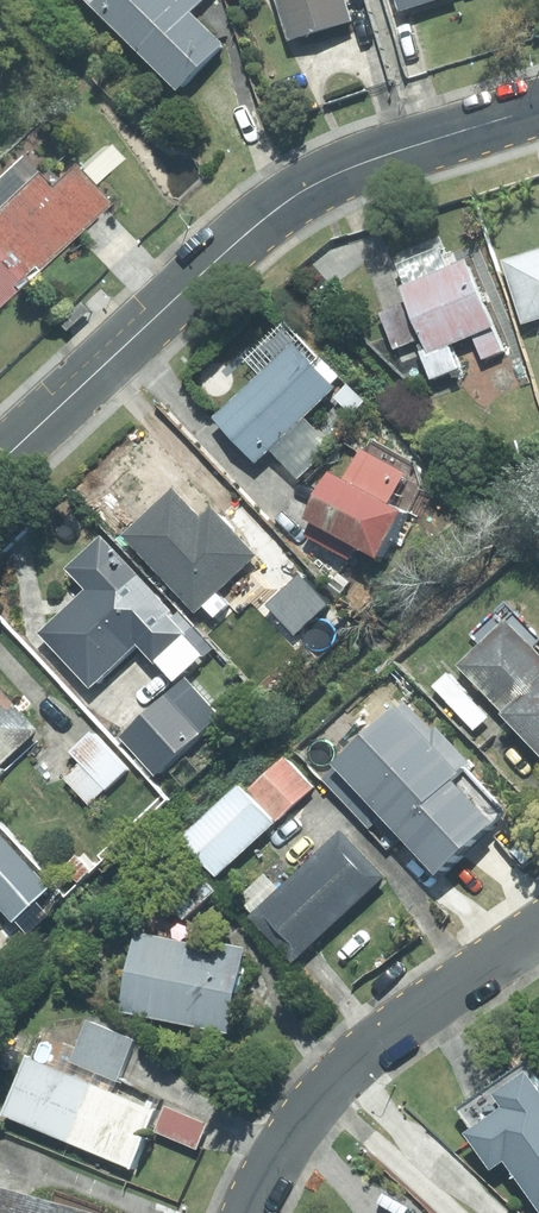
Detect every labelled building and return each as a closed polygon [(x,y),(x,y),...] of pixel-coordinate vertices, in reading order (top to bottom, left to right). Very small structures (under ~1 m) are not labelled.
[(222,45),(188,12),(176,0),(84,0),(177,90),(222,45)] [(188,12),(201,0),(176,0),(188,12)] [(287,40),(350,21),(344,0),(275,0),(287,40)] [(398,10),(431,0),(395,0),(398,10)] [(0,176),(0,207),(38,171),(22,155),(0,176)] [(28,281),(111,204),(76,167),(53,189),(39,175),(0,212),(0,251),(28,281)] [(404,285),(400,286),(425,350),(419,352),(430,379),(458,367),(449,345),(472,335),(482,359),(502,351),(465,257),(458,260),(453,248),(445,252),(441,243),(394,261),(404,285)] [(502,261),(522,323),(538,317),(538,249),(502,261)] [(28,281),(0,251),(0,308),(28,281)] [(403,303),(378,313),(392,349),(417,340),(403,303)] [(332,387),(329,384),(338,375),(283,319),(242,359),(255,374),(211,417),(254,462),(268,449),(303,415),(332,387)] [(268,449),(296,477),(331,442),(303,415),(268,449)] [(365,452),(360,450),(343,482),(326,473),(303,518),(310,522),(304,534),(348,557),(354,546),(376,558),(401,511),(412,512),(422,490),(414,464),(370,442),(365,452)] [(122,536),(193,611),(200,604),(212,618),(227,604),(215,591),(253,555),(209,509),(199,519),(171,489),(122,536)] [(84,589),(38,633),(88,686),(134,642),(153,662),(188,629),(99,535),(64,568),(84,589)] [(293,635),(325,605),(298,576),(266,605),(293,635)] [(508,718),(538,688),(538,658),(529,648),(538,639),(538,638),(503,601),(468,635),(478,644),(457,665),(508,718)] [(432,687),(472,730),(487,717),(446,673),(432,687)] [(182,678),(118,738),(153,775),(217,715),(182,678)] [(508,718),(538,751),(538,688),(508,718)] [(34,740),(30,735),(35,730),(0,693),(0,772),(34,740)] [(397,707),(394,703),(328,764),(331,767),(321,777),(369,828),(380,817),(433,873),(501,811),(462,770),(468,765),(434,728),(431,731),(404,701),(397,707)] [(64,779),(87,803),(124,769),(89,732),(68,752),(80,764),(64,779)] [(272,823),(311,787),(282,756),(244,791),(272,823)] [(239,786),(182,837),(214,874),(272,823),(244,791),(239,786)] [(251,913),(247,917),(291,963),(382,877),(338,831),(277,889),(251,913)] [(11,920),(47,887),(0,837),(0,909),(11,920)] [(165,901),(182,918),(212,890),(195,872),(165,901)] [(277,889),(262,873),(236,897),(251,913),(277,889)] [(240,951),(133,931),(118,1012),(225,1032),(240,951)] [(70,1061),(116,1081),(133,1040),(85,1021),(70,1061)] [(67,1143),(92,1085),(24,1057),(0,1115),(67,1143)] [(454,1110),(468,1129),(463,1133),(489,1169),(502,1160),(538,1211),(538,1078),(525,1060),(454,1110)] [(153,1110),(92,1085),(67,1143),(129,1168),(153,1110)] [(206,1123),(164,1106),(153,1132),(195,1149),(206,1123)] [(0,1189),(0,1212),(121,1212),(54,1195),(52,1203),(0,1189)]
